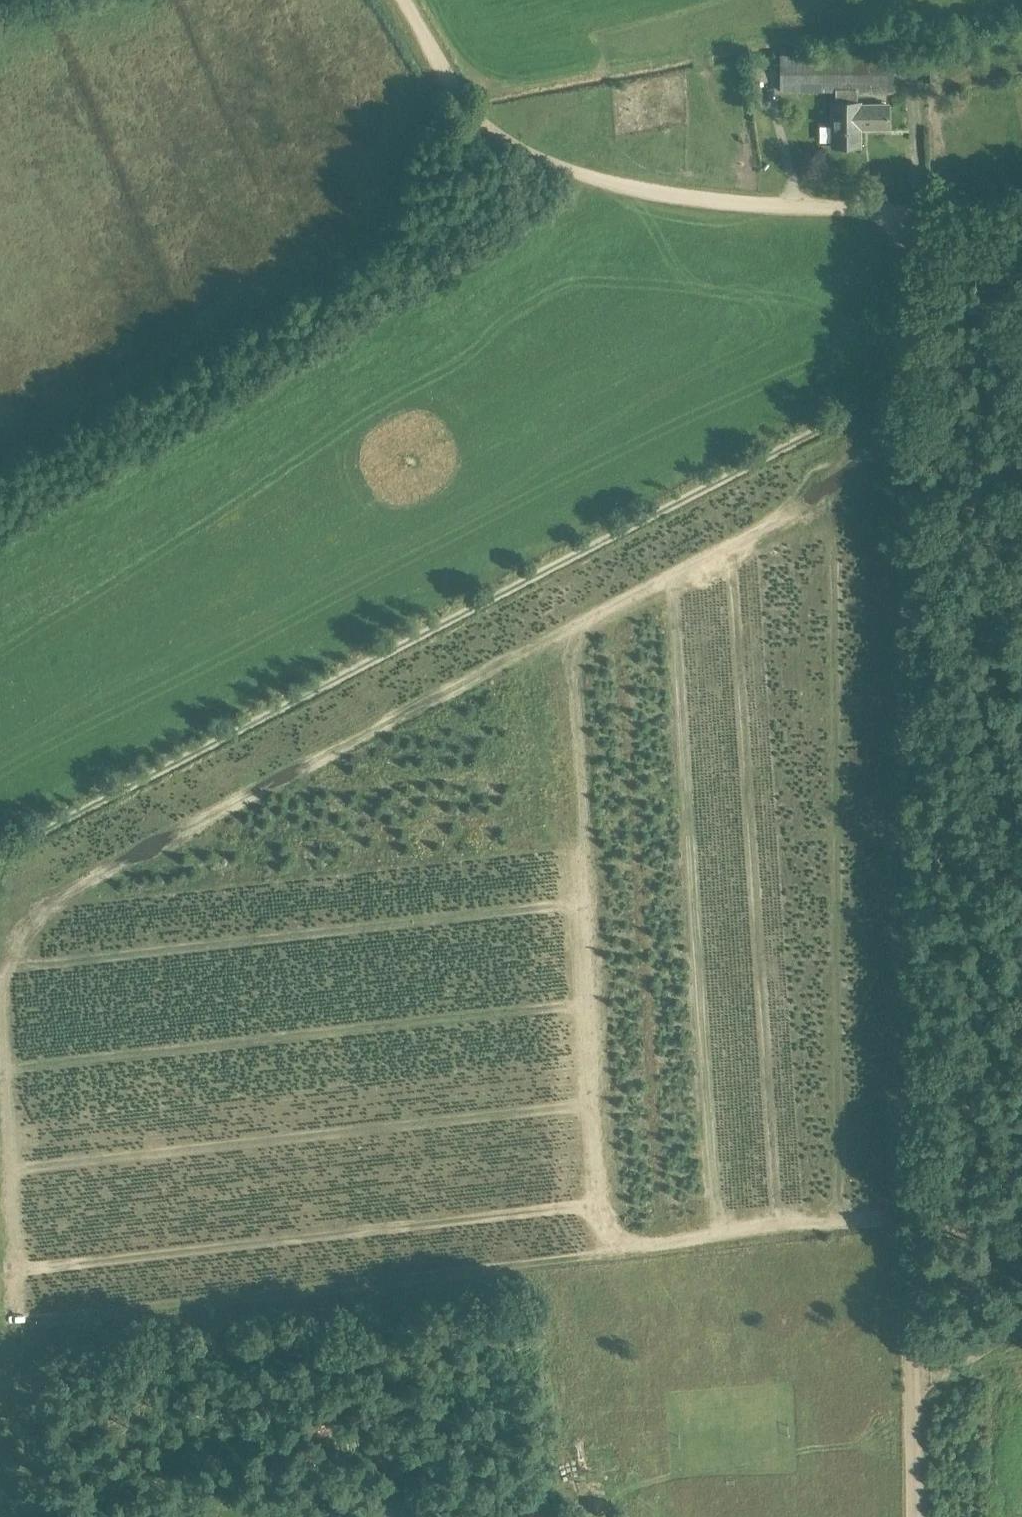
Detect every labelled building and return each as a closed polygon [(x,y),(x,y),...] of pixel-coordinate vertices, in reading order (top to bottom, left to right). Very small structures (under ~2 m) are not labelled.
[(889,45),(860,44),(860,55),(780,54),(780,91),(836,93),(836,89),(858,89),(858,92),(889,92),(889,45)] [(861,103),(832,104),(833,147),(862,147),(861,129),(889,129),(888,104),(861,105),(861,103)]
